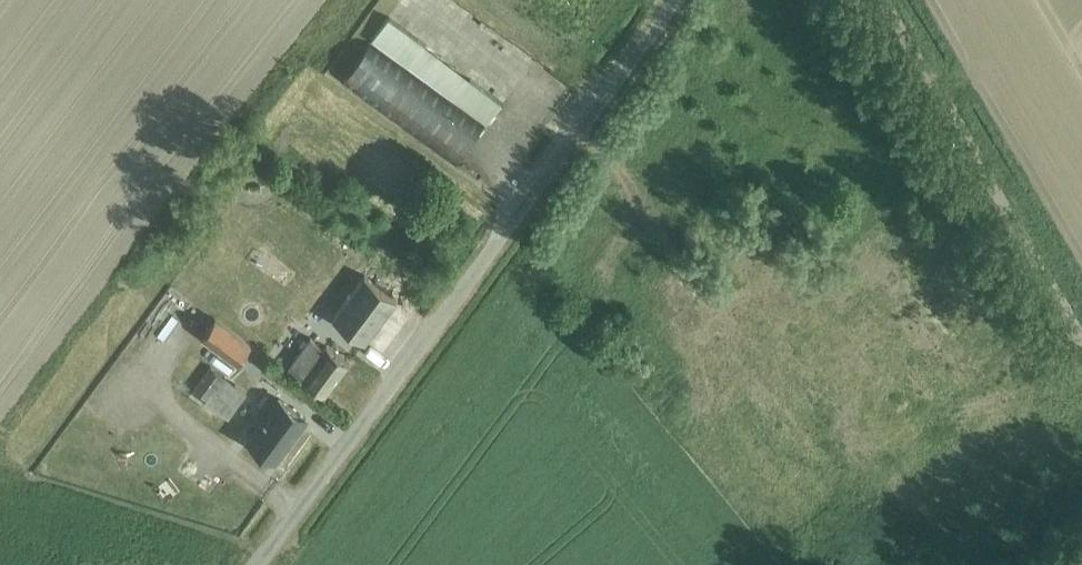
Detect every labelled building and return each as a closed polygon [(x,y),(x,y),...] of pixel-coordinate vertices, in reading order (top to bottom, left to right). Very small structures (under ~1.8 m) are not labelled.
[(456,97),(488,121),(503,101),(390,16),(373,38),(401,60),(454,100),(456,97)] [(342,78),(454,164),(483,126),(370,40),(342,78)] [(331,316),(363,340),(395,297),(363,273),(331,316)] [(202,336),(237,362),(251,343),(215,317),(202,336)] [(288,366),(325,393),(348,362),(325,346),(323,348),(310,336),(288,366)] [(211,366),(195,388),(208,397),(205,400),(206,401),(224,376),(211,366)] [(206,401),(217,409),(235,384),(224,376),(206,401)] [(235,384),(217,409),(228,417),(246,392),(235,384)] [(279,398),(248,441),(275,460),(306,418),(279,398)]
